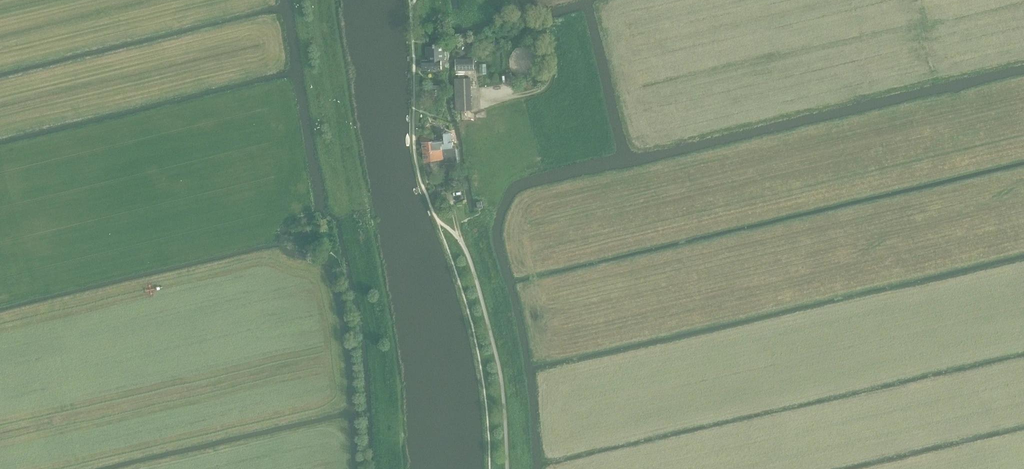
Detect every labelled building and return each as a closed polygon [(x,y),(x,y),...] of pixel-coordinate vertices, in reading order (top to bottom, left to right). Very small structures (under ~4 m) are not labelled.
[(433,44),(433,46),(422,47),(422,69),(442,69),(441,60),(445,60),(444,43),(433,44)] [(456,70),(474,69),(473,58),(455,59),(456,70)] [(472,110),(471,78),(454,79),(456,111),(472,110)] [(422,143),(423,152),(453,148),(453,147),(451,133),(443,134),(445,141),(441,141),(441,140),(431,142),(430,136),(419,138),(420,143),(422,143)] [(439,164),(452,162),(458,162),(456,147),(453,147),(453,148),(423,152),(424,161),(431,160),(432,164),(439,162),(439,164)]
